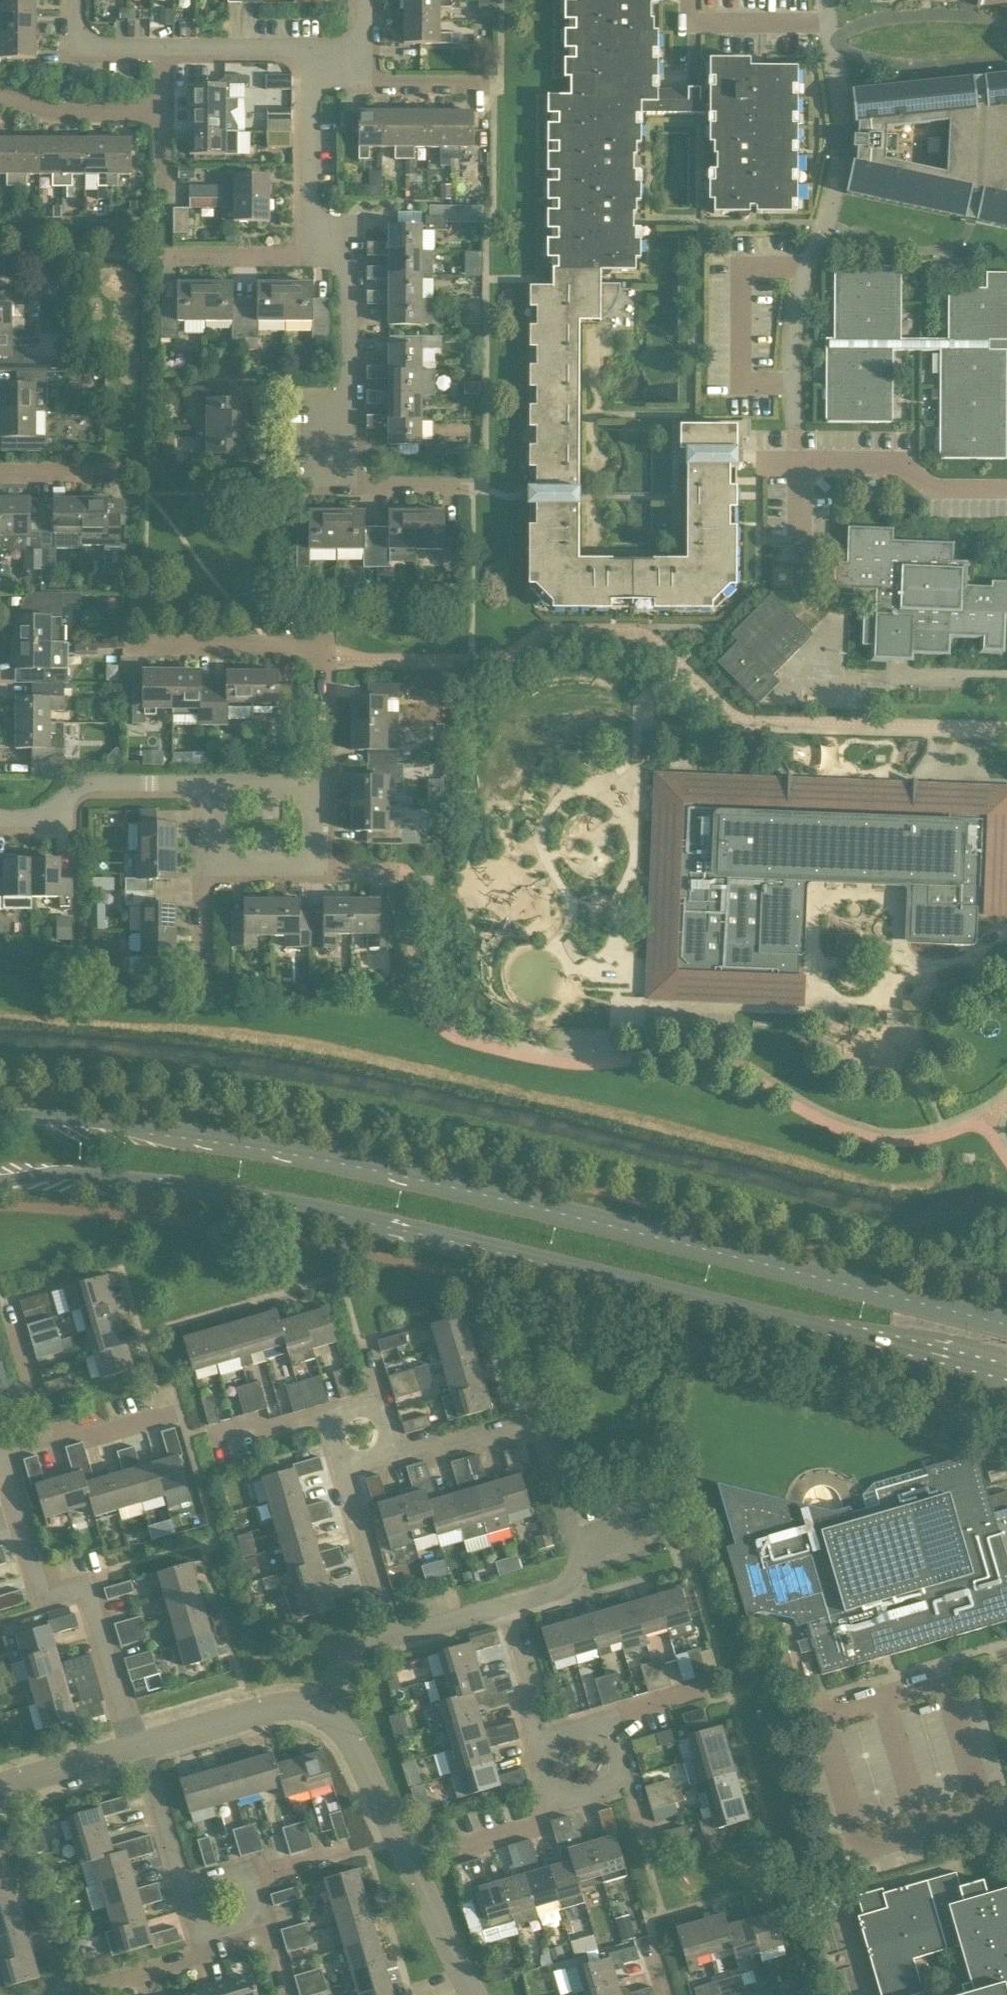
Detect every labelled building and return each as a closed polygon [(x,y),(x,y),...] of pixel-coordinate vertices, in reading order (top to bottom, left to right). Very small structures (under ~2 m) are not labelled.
[(35,13),(35,0),(0,0),(0,13),(35,13)] [(403,21),(439,21),(439,9),(451,8),(451,0),(403,0),(403,21)] [(795,215),(796,69),(748,69),(748,61),(707,61),(707,91),(698,91),(698,90),(694,90),(685,90),(685,91),(656,91),(656,32),(651,32),(651,20),(648,20),(649,5),(656,5),(656,0),(562,0),(562,80),(564,80),(564,79),(569,80),(568,97),(546,96),(545,96),(545,275),(551,275),(551,285),(599,285),(599,272),(634,272),(634,260),(639,260),(639,229),(634,229),(635,202),(639,202),(639,171),(635,171),(635,145),(639,145),(639,115),(707,115),(707,145),(711,145),(711,172),(707,172),(707,202),(712,202),(712,215),(736,215),(736,216),(736,217),(738,219),(739,220),(741,220),(743,220),(745,220),(746,219),(747,219),(747,214),(758,214),(795,215)] [(160,12),(160,27),(172,27),(172,12),(160,12)] [(0,13),(0,35),(35,36),(35,13),(0,13)] [(439,21),(403,21),(403,44),(460,45),(460,34),(439,34),(439,21)] [(0,35),(0,59),(35,59),(35,36),(0,35)] [(851,90),(855,123),(858,123),(857,136),(854,136),(853,148),(857,149),(856,162),(853,161),(846,194),(1006,228),(1006,74),(891,86),(851,90)] [(223,86),(189,85),(188,131),(225,131),(225,132),(237,132),(237,127),(229,113),(236,108),(236,99),(229,99),(229,87),(245,87),(245,76),(223,75),(223,86)] [(277,90),(277,76),(264,76),(264,90),(277,90)] [(277,76),(277,90),(290,90),(291,76),(277,76)] [(276,122),(276,108),(266,108),(266,122),(276,122)] [(276,108),(276,122),(290,122),(290,109),(276,108)] [(369,159),(369,147),(382,147),(382,111),(358,111),(358,147),(359,147),(359,159),(369,159)] [(382,111),(382,147),(395,147),(395,160),(404,160),(405,112),(382,111)] [(427,147),(428,112),(405,112),(404,160),(414,160),(414,147),(427,147)] [(428,112),(427,147),(440,147),(440,166),(450,166),(450,160),(450,112),(428,112)] [(450,112),(450,160),(460,160),(460,148),(474,148),(474,112),(450,112)] [(225,145),(225,132),(225,131),(188,131),(188,155),(225,155),(237,155),(237,145),(225,145)] [(276,148),(276,132),(266,131),(266,148),(276,148)] [(276,132),(276,148),(290,148),(290,132),(276,132)] [(16,139),(0,139),(0,175),(6,175),(6,187),(16,187),(16,139)] [(39,175),(39,139),(16,139),(16,187),(26,187),(26,175),(39,175)] [(61,187),(61,139),(39,139),(39,175),(52,175),(52,187),(61,187)] [(84,175),(84,139),(61,139),(61,187),(72,187),(72,175),(84,175)] [(84,139),(84,175),(97,175),(97,187),(107,187),(107,139),(84,139)] [(130,139),(107,139),(107,187),(108,187),(117,187),(117,175),(130,175),(130,139)] [(404,161),(404,175),(414,175),(414,161),(404,161)] [(178,180),(194,180),(195,166),(178,165),(178,180)] [(221,198),(269,199),(269,175),(233,175),(233,188),(221,188),(221,186),(188,186),(188,198),(221,198)] [(441,185),(441,200),(450,200),(450,185),(441,185)] [(97,200),(107,200),(107,187),(97,187),(97,200)] [(269,199),(221,198),(221,208),(233,209),(233,222),(269,222),(269,199)] [(446,223),(450,223),(467,223),(481,223),(481,206),(467,206),(454,206),(446,206),(429,206),(429,216),(446,216),(446,223)] [(172,208),(172,223),(172,234),(187,234),(187,208),(172,208)] [(425,216),(425,231),(434,231),(446,231),(446,223),(446,216),(429,216),(425,216)] [(388,227),(388,243),(388,251),(421,251),(421,227),(388,227)] [(226,232),(226,240),(236,240),(236,232),(226,232)] [(388,256),(388,268),(388,276),(421,276),(432,276),(432,251),(421,251),(388,251),(388,243),(366,243),(366,256),(388,256)] [(465,274),(481,275),(481,251),(466,250),(465,274)] [(366,280),(388,280),(388,292),(388,301),(420,301),(420,300),(421,276),(388,276),(388,268),(366,267),(366,280)] [(825,340),(825,352),(824,423),(891,423),(891,353),(900,353),(900,340),(900,267),(833,267),(832,340),(825,340)] [(1006,351),(1006,340),(1006,273),(986,273),(976,273),(976,289),(947,289),(947,340),(939,340),(939,353),(938,459),(1005,460),(1006,351)] [(204,322),(204,284),(176,284),(176,310),(160,310),(160,344),(170,344),(170,339),(177,339),(177,322),(204,322)] [(204,284),(204,322),(232,322),(232,339),(244,339),(244,310),(232,310),(233,284),(204,284)] [(284,322),(284,284),(256,284),(256,310),(244,310),(244,339),(244,349),(257,349),(258,322),(284,322)] [(329,310),(312,310),(312,284),(284,284),(284,322),(311,322),(311,340),(328,340),(329,310)] [(741,437),(748,437),(748,423),(710,422),(679,428),(679,451),(684,451),(684,467),(686,467),(686,562),(576,562),(576,507),(578,507),(578,490),(576,490),(577,321),(599,321),(601,320),(604,318),(607,315),(609,312),(612,308),(614,304),(615,303),(616,300),(616,298),(617,295),(618,291),(618,288),(618,286),(619,286),(619,285),(599,285),(551,285),(551,289),(529,289),(529,489),(526,489),(526,497),(526,506),(529,506),(528,590),(547,609),(716,609),(734,591),(734,467),(737,467),(737,450),(741,450),(741,437)] [(10,330),(10,317),(24,317),(24,305),(22,305),(22,291),(0,291),(0,333),(10,333),(10,330)] [(366,305),(388,305),(388,326),(420,326),(420,325),(432,325),(432,300),(420,300),(420,301),(388,301),(388,292),(366,292),(366,305)] [(481,325),(466,325),(466,335),(481,335),(481,325)] [(16,371),(16,372),(23,372),(23,371),(23,345),(35,346),(35,330),(10,330),(10,333),(0,333),(0,372),(16,371)] [(900,340),(900,353),(939,353),(939,340),(900,340)] [(366,380),(387,380),(387,372),(419,372),(419,347),(387,347),(387,367),(366,367),(366,380)] [(195,367),(195,376),(206,375),(206,367),(195,367)] [(1,412),(35,412),(35,411),(46,411),(46,371),(23,371),(23,372),(16,372),(16,386),(1,386),(1,412)] [(366,405),(387,405),(387,396),(419,396),(419,397),(435,397),(435,372),(419,372),(387,372),(387,380),(387,392),(366,392),(366,405)] [(206,428),(244,428),(244,400),(218,400),(218,387),(189,387),(188,400),(206,400),(206,428)] [(366,429),(387,429),(387,420),(419,421),(419,397),(419,396),(387,396),(387,405),(387,416),(366,416),(366,429)] [(47,437),(35,437),(35,412),(1,412),(1,438),(17,438),(17,452),(47,452),(47,437)] [(387,420),(387,429),(387,446),(419,446),(419,421),(387,420)] [(244,428),(206,428),(206,454),(188,454),(188,468),(218,468),(218,456),(244,456),(244,428)] [(445,441),(424,441),(424,457),(445,457),(445,441)] [(479,442),(467,442),(467,455),(479,455),(479,442)] [(90,495),(90,500),(80,500),(80,550),(81,550),(81,551),(86,551),(86,546),(103,546),(103,572),(125,572),(125,546),(121,546),(120,516),(106,516),(106,495),(90,495)] [(28,500),(0,500),(0,529),(0,549),(40,549),(40,519),(28,519),(28,500)] [(80,550),(80,500),(54,500),(54,519),(40,519),(40,549),(80,550)] [(335,550),(335,512),(307,512),(307,538),(295,538),(295,568),(308,568),(309,550),(335,550)] [(335,512),(335,550),(363,550),(364,567),(376,567),(376,538),(363,538),(363,512),(335,512)] [(415,550),(415,512),(387,512),(387,538),(376,538),(376,567),(389,566),(389,550),(415,550)] [(415,512),(415,550),(443,550),(443,568),(457,568),(457,538),(443,538),(443,512),(415,512)] [(873,646),(873,657),(909,659),(909,652),(947,654),(948,635),(983,637),(982,649),(1002,650),(1003,613),(1006,614),(1006,583),(991,582),(991,588),(966,586),(967,562),(951,561),(952,544),(892,541),(892,530),(848,528),(847,550),(835,550),(833,595),(853,596),(853,590),(876,591),(875,615),(863,615),(862,645),(873,646)] [(16,617),(16,643),(65,643),(65,626),(62,625),(62,593),(34,593),(33,617),(16,617)] [(772,676),(813,635),(771,594),(730,636),(737,643),(717,663),(758,704),(779,683),(772,676)] [(12,660),(16,660),(16,670),(46,670),(46,684),(68,684),(68,683),(68,669),(57,669),(57,653),(65,653),(65,643),(16,643),(16,644),(12,644),(12,660)] [(96,656),(96,644),(74,644),(74,656),(96,656)] [(108,684),(120,684),(120,660),(108,660),(108,684)] [(172,708),(172,672),(144,672),(144,685),(132,685),(131,724),(145,724),(145,715),(156,715),(156,708),(172,708)] [(172,672),(172,708),(172,716),(197,716),(197,727),(212,726),(212,683),(200,683),(200,672),(172,672)] [(252,708),(252,672),(226,672),(226,683),(212,683),(212,726),(228,726),(227,708),(252,708)] [(292,686),(278,686),(278,672),(252,672),(252,708),(271,708),(271,714),(291,715),(292,686)] [(16,698),(16,723),(50,723),(50,711),(67,711),(67,698),(64,698),(64,690),(71,690),(71,683),(68,683),(68,684),(46,684),(36,684),(36,698),(16,698)] [(351,724),(386,725),(397,725),(398,714),(386,714),(386,699),(399,699),(412,687),(412,685),(367,685),(367,698),(351,698),(351,724)] [(36,764),(64,764),(64,737),(64,723),(50,723),(16,723),(16,750),(36,750),(36,764)] [(386,725),(351,724),(351,751),(367,751),(367,765),(397,765),(397,750),(401,747),(401,739),(397,736),(397,725),(386,725)] [(351,778),(351,804),(387,804),(388,791),(403,791),(402,765),(397,765),(367,765),(366,765),(366,778),(351,778)] [(814,851),(813,853),(813,856),(813,859),(813,862),(813,864),(813,867),(814,870),(815,874),(816,875),(817,878),(819,881),(820,882),(822,884),(824,886),(828,889),(830,891),(832,892),(837,894),(841,894),(845,895),(847,895),(850,895),(853,894),(858,893),(860,892),(864,890),(866,889),(868,888),(870,886),(873,882),(875,880),(876,879),(877,876),(879,872),(880,869),(881,865),(881,861),(881,859),(881,857),(880,854),(885,852),(889,839),(945,857),(929,909),(944,914),(950,895),(984,909),(984,914),(983,914),(983,915),(1006,916),(1006,794),(976,793),(976,789),(917,786),(917,790),(908,790),(908,786),(792,781),(792,785),(782,785),(783,781),(695,778),(695,782),(661,781),(659,815),(655,815),(649,959),(654,960),(654,970),(649,970),(648,998),(676,999),(676,994),(687,995),(686,999),(802,1004),(803,977),(802,977),(802,978),(797,978),(803,958),(733,936),(743,902),(731,898),(734,886),(746,890),(762,836),(814,851)] [(402,818),(387,818),(387,804),(351,804),(351,832),(376,832),(376,845),(402,845),(402,818)] [(125,824),(138,824),(138,851),(175,851),(175,823),(155,823),(155,812),(125,812),(125,824)] [(175,851),(138,851),(137,879),(124,879),(124,891),(156,892),(155,879),(175,880),(175,851)] [(32,897),(32,859),(17,859),(17,854),(6,854),(6,859),(4,859),(4,879),(0,879),(0,910),(31,910),(31,897),(32,897)] [(32,859),(32,897),(58,897),(58,910),(63,910),(63,912),(67,910),(71,910),(71,898),(72,898),(72,879),(60,879),(60,859),(32,859)] [(112,880),(91,880),(91,891),(112,891),(112,880)] [(140,931),(175,931),(175,906),(156,906),(156,892),(124,891),(124,906),(140,906),(140,931)] [(256,947),(256,936),(271,936),(271,900),(243,899),(243,922),(231,921),(231,947),(256,947)] [(271,900),(271,936),(285,936),(285,948),(311,948),(311,911),(299,911),(299,900),(271,900)] [(351,934),(351,900),(323,900),(323,910),(311,911),(311,948),(335,949),(335,934),(351,934)] [(351,900),(351,934),(366,934),(366,948),(391,949),(391,911),(379,911),(379,900),(351,900)] [(56,917),(56,940),(72,940),(72,917),(56,917)] [(159,958),(175,958),(175,931),(140,931),(140,934),(133,934),(129,937),(129,949),(133,952),(140,952),(140,957),(129,957),(129,959),(121,959),(121,972),(159,972),(159,958)] [(71,971),(71,946),(56,946),(56,971),(71,971)] [(919,1003),(903,1002),(903,1012),(919,1012),(919,1003)] [(113,1299),(106,1275),(73,1285),(63,1288),(70,1312),(80,1309),(113,1299)] [(50,1304),(46,1293),(19,1300),(22,1312),(50,1304)] [(86,1332),(120,1322),(113,1299),(80,1309),(86,1332)] [(302,1315),(312,1348),(335,1341),(326,1308),(302,1315)] [(252,1318),(262,1350),(285,1344),(285,1343),(279,1321),(280,1321),(277,1310),(252,1318)] [(280,1321),(279,1321),(285,1343),(285,1344),(292,1368),(297,1367),(300,1363),(315,1359),(312,1348),(302,1315),(280,1321)] [(437,1348),(446,1346),(470,1339),(463,1315),(430,1325),(437,1348)] [(262,1350),(252,1318),(229,1324),(239,1357),(242,1368),(252,1365),(249,1354),(262,1350)] [(93,1354),(126,1345),(120,1322),(86,1332),(93,1354)] [(206,1331),(216,1364),(239,1357),(229,1324),(206,1331)] [(33,1347),(60,1339),(57,1328),(29,1336),(33,1347)] [(216,1364),(206,1331),(183,1338),(192,1371),(216,1364)] [(407,1344),(404,1332),(377,1340),(380,1352),(407,1344)] [(60,1339),(33,1347),(36,1359),(63,1351),(60,1339)] [(470,1339),(446,1346),(437,1348),(444,1371),(477,1362),(470,1339)] [(126,1345),(93,1354),(100,1378),(133,1369),(126,1345)] [(477,1362),(444,1371),(451,1395),(483,1385),(477,1362)] [(331,1371),(340,1398),(351,1395),(343,1368),(331,1371)] [(390,1387),(417,1379),(414,1368),(387,1375),(390,1387)] [(70,1374),(43,1382),(47,1394),(74,1386),(70,1374)] [(296,1382),(304,1409),(316,1405),(308,1378),(296,1382)] [(417,1379),(390,1387),(394,1398),(420,1391),(417,1379)] [(247,1384),(255,1411),(266,1407),(259,1380),(247,1384)] [(304,1409),(296,1382),(284,1385),(292,1412),(304,1409)] [(255,1411),(247,1384),(236,1387),(244,1414),(255,1411)] [(440,1398),(447,1421),(490,1409),(483,1385),(451,1395),(440,1398)] [(200,1397),(208,1425),(220,1421),(212,1394),(200,1397)] [(401,1422),(404,1434),(431,1426),(427,1414),(401,1422)] [(160,1431),(168,1458),(154,1462),(164,1495),(187,1488),(178,1456),(182,1455),(174,1427),(160,1431)] [(74,1444),(91,1504),(94,1516),(118,1509),(108,1476),(94,1480),(83,1442),(74,1444)] [(59,1478),(68,1511),(91,1504),(74,1444),(65,1447),(73,1474),(59,1478)] [(125,1449),(141,1502),(164,1495),(154,1462),(140,1466),(134,1446),(125,1449)] [(503,1451),(511,1478),(496,1482),(506,1514),(529,1507),(520,1475),(524,1474),(516,1447),(503,1451)] [(108,1476),(118,1509),(141,1502),(125,1449),(116,1451),(122,1472),(108,1476)] [(478,1454),(464,1458),(487,1534),(510,1527),(506,1514),(496,1482),(487,1485),(478,1454)] [(31,1486),(35,1485),(45,1518),(68,1511),(59,1478),(45,1482),(37,1455),(23,1459),(31,1486)] [(292,1464),(293,1468),(260,1478),(267,1501),(301,1492),(296,1477),(323,1470),(319,1456),(292,1464)] [(450,1496),(460,1528),(464,1541),(487,1534),(464,1458),(450,1462),(459,1493),(450,1496)] [(436,1500),(425,1462),(416,1464),(437,1535),(460,1528),(450,1496),(436,1500)] [(413,1542),(437,1535),(416,1464),(407,1467),(415,1493),(401,1497),(410,1530),(413,1542)] [(717,1485),(725,1514),(727,1519),(731,1534),(734,1546),(725,1548),(745,1618),(761,1613),(792,1621),(794,1627),(805,1624),(810,1640),(807,1641),(810,1649),(812,1648),(820,1676),(1006,1621),(1006,1509),(993,1513),(986,1488),(983,1477),(972,1480),(945,1487),(940,1471),(925,1467),(873,1482),(865,1490),(862,1494),(866,1507),(845,1513),(844,1508),(842,1508),(832,1511),(803,1504),(783,1500),(779,1499),(717,1485)] [(990,1482),(1006,1477),(1006,1467),(987,1473),(990,1482)] [(373,1506),(377,1505),(387,1537),(410,1530),(401,1497),(387,1501),(379,1475),(365,1479),(373,1506)] [(301,1492),(267,1501),(274,1524),(328,1509),(325,1501),(305,1507),(301,1492)] [(328,1509),(274,1524),(280,1547),(314,1538),(310,1524),(330,1518),(328,1509)] [(162,1523),(166,1536),(174,1534),(175,1534),(171,1521),(162,1523)] [(314,1538),(280,1547),(287,1571),(341,1555),(339,1546),(318,1552),(314,1538)] [(499,1572),(521,1566),(517,1553),(495,1559),(499,1572)] [(341,1555),(287,1571),(294,1594),(327,1584),(323,1571),(344,1565),(341,1555)] [(164,1596),(197,1587),(190,1563),(157,1573),(164,1596)] [(472,1572),(462,1574),(464,1582),(474,1579),(472,1572)] [(131,1580),(114,1585),(104,1588),(107,1600),(134,1592),(131,1580)] [(358,1591),(331,1599),(327,1584),(294,1594),(301,1618),(334,1609),(335,1612),(362,1604),(358,1591)] [(197,1587),(164,1596),(171,1620),(204,1610),(197,1587)] [(657,1595),(667,1628),(691,1621),(681,1588),(657,1595)] [(0,1596),(0,1611),(25,1604),(21,1590),(0,1596)] [(634,1602),(643,1635),(667,1628),(657,1595),(634,1602)] [(643,1635),(634,1602),(611,1609),(620,1642),(623,1652),(646,1645),(643,1635)] [(609,1646),(620,1642),(611,1609),(588,1616),(598,1649),(597,1649),(600,1657),(611,1654),(609,1646)] [(204,1610),(171,1620),(178,1643),(211,1633),(204,1610)] [(47,1621),(48,1625),(16,1634),(23,1658),(56,1649),(52,1635),(79,1627),(75,1613),(47,1621)] [(117,1635),(144,1627),(141,1616),(114,1624),(117,1635)] [(564,1623),(574,1656),(597,1649),(598,1649),(588,1616),(564,1623)] [(574,1656),(564,1623),(541,1629),(551,1663),(574,1656)] [(144,1627),(117,1635),(121,1647),(148,1639),(144,1627)] [(468,1639),(469,1643),(437,1653),(444,1676),(444,1677),(477,1667),(473,1653),(500,1645),(496,1631),(468,1639)] [(211,1633),(178,1643),(185,1667),(218,1657),(211,1633)] [(706,1676),(699,1648),(687,1652),(695,1679),(706,1676)] [(83,1666),(92,1663),(90,1654),(81,1657),(60,1663),(56,1649),(23,1658),(30,1681),(83,1666)] [(786,1652),(776,1655),(783,1678),(793,1675),(786,1652)] [(651,1662),(659,1689),(671,1686),(663,1659),(651,1662)] [(659,1689),(651,1662),(640,1666),(648,1693),(659,1689)] [(127,1671),(131,1682),(158,1675),(155,1663),(127,1671)] [(36,1705),(69,1695),(65,1681),(86,1675),(83,1666),(30,1681),(36,1705)] [(14,1686),(11,1676),(4,1678),(1,1667),(0,1667),(0,1690),(14,1686)] [(451,1700),(473,1694),(473,1695),(484,1692),(483,1691),(493,1688),(495,1697),(513,1691),(508,1674),(481,1681),(477,1667),(444,1677),(444,1676),(433,1680),(439,1702),(451,1699),(451,1700)] [(605,1676),(613,1703),(625,1699),(617,1672),(605,1676)] [(613,1703),(605,1676),(594,1679),(602,1706),(613,1703)] [(578,1713),(570,1686),(559,1690),(567,1717),(578,1713)] [(446,1726),(479,1717),(475,1702),(495,1697),(493,1688),(483,1691),(484,1692),(473,1695),(473,1694),(451,1700),(451,1699),(439,1702),(446,1726)] [(100,1702),(74,1709),(69,1695),(36,1705),(43,1728),(76,1719),(77,1723),(104,1715),(100,1702)] [(679,1717),(681,1726),(685,1726),(685,1728),(705,1722),(702,1710),(679,1717)] [(453,1749),(517,1731),(514,1722),(483,1731),(479,1717),(446,1726),(453,1748),(453,1749)] [(695,1760),(728,1750),(721,1727),(688,1736),(685,1728),(685,1726),(681,1726),(631,1741),(635,1754),(679,1741),(681,1747),(687,1749),(691,1748),(695,1760)] [(488,1748),(519,1739),(517,1731),(453,1749),(453,1748),(443,1751),(450,1775),(493,1763),(488,1748)] [(728,1750),(695,1760),(683,1764),(690,1787),(694,1785),(701,1783),(734,1773),(728,1750)] [(323,1751),(299,1758),(309,1791),(332,1784),(323,1751)] [(283,1787),(277,1765),(273,1753),(251,1759),(261,1792),(282,1786),(283,1787)] [(299,1758),(277,1765),(283,1787),(282,1786),(285,1798),(309,1791),(299,1758)] [(237,1800),(261,1792),(251,1759),(227,1766),(237,1800)] [(457,1799),(467,1796),(499,1787),(500,1790),(528,1782),(524,1769),(497,1777),(493,1763),(450,1775),(457,1799)] [(227,1766),(203,1774),(212,1807),(237,1800),(227,1766)] [(708,1806),(741,1796),(734,1773),(701,1783),(694,1785),(701,1808),(708,1805),(708,1806)] [(189,1814),(212,1807),(203,1774),(179,1780),(189,1814)] [(407,1778),(409,1787),(420,1783),(418,1776),(413,1775),(406,1777),(407,1778)] [(648,1799),(675,1791),(671,1779),(644,1787),(648,1799)] [(651,1810),(678,1802),(683,1801),(680,1790),(675,1792),(675,1791),(648,1799),(651,1810)] [(98,1804),(99,1808),(67,1817),(74,1842),(107,1831),(103,1818),(130,1810),(126,1796),(98,1804)] [(741,1796),(708,1806),(712,1818),(699,1822),(705,1845),(719,1841),(715,1830),(748,1820),(741,1796)] [(414,1803),(417,1812),(430,1808),(427,1800),(414,1803)] [(597,1812),(605,1839),(591,1843),(603,1883),(627,1876),(615,1836),(619,1835),(611,1808),(597,1812)] [(337,1842),(348,1839),(340,1811),(329,1815),(337,1842)] [(579,1835),(572,1831),(568,1816),(550,1821),(557,1844),(566,1841),(568,1850),(567,1850),(571,1862),(572,1862),(578,1882),(579,1882),(581,1889),(603,1883),(591,1843),(582,1845),(579,1835)] [(294,1826),(302,1852),(313,1849),(305,1822),(294,1826)] [(245,1827),(253,1854),(264,1851),(256,1824),(245,1827)] [(302,1852),(294,1826),(282,1829),(290,1856),(302,1852)] [(662,1845),(688,1837),(685,1826),(658,1834),(662,1845)] [(253,1854),(245,1827),(232,1830),(240,1857),(253,1854)] [(107,1831),(74,1842),(81,1866),(93,1862),(153,1844),(150,1835),(111,1846),(107,1831)] [(205,1868),(216,1864),(209,1837),(197,1841),(205,1868)] [(535,1908),(557,1901),(558,1901),(548,1868),(540,1870),(531,1840),(517,1844),(535,1908)] [(566,1841),(557,1844),(563,1864),(548,1868),(558,1901),(557,1901),(560,1910),(584,1903),(581,1894),(582,1894),(581,1889),(579,1882),(578,1882),(572,1862),(571,1862),(567,1850),(568,1850),(566,1841)] [(153,1844),(93,1862),(99,1885),(133,1876),(128,1861),(155,1853),(153,1844)] [(535,1908),(517,1844),(508,1846),(517,1877),(502,1881),(514,1922),(515,1926),(538,1919),(534,1908),(535,1908)] [(514,1922),(502,1881),(489,1885),(481,1859),(466,1863),(474,1890),(469,1891),(480,1932),(491,1929),(514,1922)] [(0,1863),(0,1888),(12,1884),(5,1861),(0,1863)] [(331,1902),(364,1893),(357,1869),(324,1879),(331,1902)] [(987,1894),(983,1880),(959,1886),(955,1872),(883,1893),(882,1888),(856,1895),(862,1915),(857,1916),(880,1994),(923,1994),(913,1959),(959,1946),(969,1983),(960,1986),(963,1994),(1006,1994),(1006,1888),(987,1894)] [(133,1876),(99,1885),(106,1908),(160,1893),(157,1883),(136,1889),(133,1876)] [(0,1888),(0,1913),(19,1908),(12,1884),(0,1888)] [(270,1895),(273,1906),(300,1898),(297,1887),(270,1895)] [(809,1919),(838,1911),(831,1888),(803,1897),(809,1919)] [(146,1922),(141,1907),(162,1901),(160,1893),(106,1908),(113,1931),(146,1922)] [(364,1893),(331,1902),(338,1926),(371,1916),(364,1893)] [(0,1913),(0,1938),(26,1931),(19,1908),(0,1913)] [(750,1919),(759,1952),(783,1945),(773,1912),(750,1919)] [(700,1921),(710,1954),(732,1948),(733,1948),(726,1926),(727,1925),(723,1914),(700,1921)] [(378,1939),(371,1916),(338,1926),(344,1949),(378,1939)] [(618,1935),(621,1943),(632,1940),(630,1932),(626,1916),(614,1919),(618,1935)] [(727,1925),(726,1926),(733,1948),(732,1948),(739,1973),(748,1970),(746,1956),(759,1952),(750,1919),(727,1925)] [(710,1954),(700,1921),(677,1928),(690,1973),(699,1970),(695,1958),(710,1954)] [(176,1927),(150,1935),(146,1922),(113,1931),(119,1954),(152,1945),(153,1949),(180,1941),(176,1927)] [(284,1941),(311,1934),(307,1922),(280,1930),(284,1941)] [(0,1938),(0,1964),(32,1954),(26,1931),(0,1938)] [(573,1954),(598,1947),(594,1933),(569,1939),(573,1954)] [(284,1941),(287,1953),(314,1945),(311,1934),(284,1941)] [(384,1962),(378,1939),(344,1949),(351,1972),(384,1962)] [(635,1945),(608,1953),(579,1962),(581,1967),(568,1970),(566,1974),(572,1994),(575,1993),(575,1994),(617,1981),(613,1967),(640,1959),(635,1945)] [(0,1964),(0,1968),(6,1987),(39,1977),(32,1954),(0,1964)] [(495,1979),(495,1981),(510,1977),(510,1974),(507,1961),(489,1964),(495,1979)] [(384,1962),(351,1972),(358,1994),(360,1994),(391,1986),(384,1962)] [(297,1988),(324,1980),(321,1968),(294,1976),(297,1988)] [(806,1989),(797,1992),(791,1972),(779,1975),(785,1994),(808,1994),(806,1989)] [(744,1985),(741,1974),(729,1978),(734,1994),(746,1994),(744,1986),(744,1985)] [(765,1975),(755,1979),(761,1994),(772,1994),(765,1975)] [(217,1994),(258,1994),(253,1978),(231,1985),(229,1980),(214,1985),(217,1994)] [(297,1988),(299,1994),(315,1994),(328,1991),(324,1980),(297,1988)] [(652,1986),(621,1994),(617,1981),(575,1994),(576,1994),(654,1994),(652,1986)] [(744,1986),(746,1994),(759,1994),(755,1982),(744,1985),(744,1986)] [(214,1985),(199,1989),(201,1993),(195,1994),(217,1994),(214,1985)] [(705,1985),(694,1988),(696,1994),(708,1994),(705,1985)] [(360,1994),(394,1994),(391,1986),(360,1994)]
